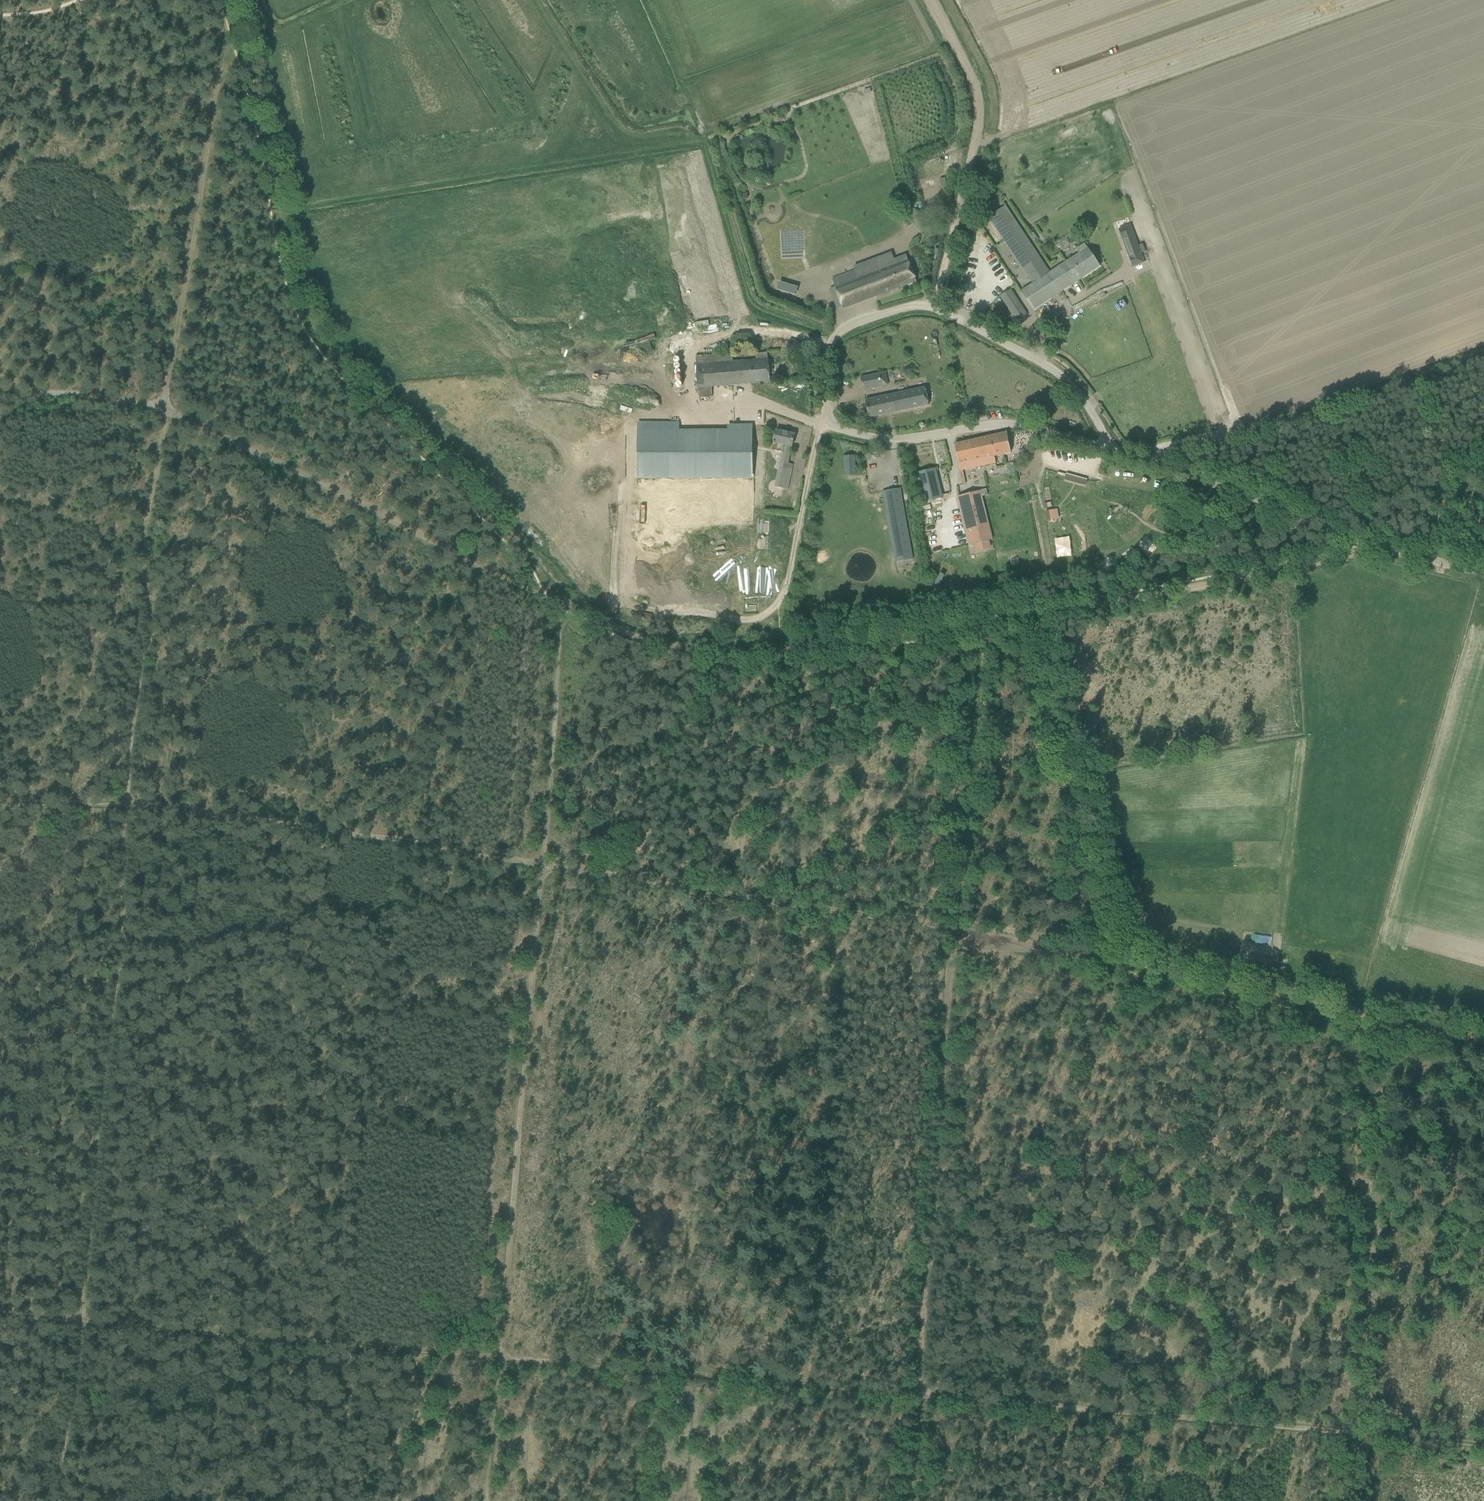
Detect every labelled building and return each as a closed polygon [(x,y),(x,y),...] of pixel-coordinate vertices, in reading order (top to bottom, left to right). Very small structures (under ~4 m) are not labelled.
[(936,189),(946,188),(945,178),(922,179),(923,195),(936,194),(936,189)] [(1006,206),(989,217),(991,220),(1027,275),(1033,284),(1029,286),(1021,292),(1033,310),(1100,266),(1094,258),(1088,249),(1085,244),(1076,249),(1079,254),(1050,273),(1047,268),(1036,251),(1022,230),(1011,213),(1006,206)] [(1137,241),(1133,231),(1123,235),(1122,235),(1122,236),(1125,245),(1126,245),(1132,261),(1133,262),(1132,263),(1134,270),(1135,273),(1136,272),(1147,269),(1145,264),(1143,259),(1143,257),(1137,241)] [(1032,233),(1029,235),(1035,243),(1038,241),(1032,233)] [(782,251),(783,258),(805,257),(804,250),(782,251)] [(854,270),(832,279),(839,299),(843,309),(916,281),(913,272),(908,260),(896,265),(892,252),(875,258),(877,265),(855,273),(854,270)] [(1026,315),(1010,289),(1000,296),(1016,321),(1026,315)] [(712,387),(718,386),(770,382),(769,359),(768,359),(767,353),(755,354),(756,360),(733,362),(732,354),(696,357),(699,398),(712,396),(712,387)] [(878,372),(860,376),(863,390),(881,386),(878,372)] [(929,405),(926,395),(925,388),(865,400),(869,418),(929,405)] [(667,409),(646,410),(647,429),(678,428),(677,409),(667,409)] [(638,430),(638,478),(751,478),(751,430),(639,430),(638,430)] [(774,440),(772,450),(781,453),(778,469),(787,471),(791,472),(792,466),(788,465),(794,434),(776,430),(774,440)] [(995,463),(993,456),(1011,452),(1007,433),(955,444),(960,471),(982,466),(995,463)] [(844,477),(855,476),(854,456),(843,456),(844,477)] [(791,472),(787,471),(778,469),(774,486),(787,489),(791,472)] [(916,474),(923,503),(943,498),(935,469),(916,474)] [(1083,478),(1070,475),(1068,482),(1081,485),(1083,478)] [(902,498),(900,488),(883,491),(884,501),(896,562),(913,559),(902,498)] [(981,490),(958,496),(970,545),(973,544),(989,540),(993,539),(982,497),(982,496),(988,495),(986,489),(981,490)] [(1047,521),(1055,520),(1053,510),(1046,512),(1047,521)] [(1249,968),(1285,974),(1287,967),(1272,965),(1273,960),(1249,956),(1249,961),(1247,968),(1249,968)]
